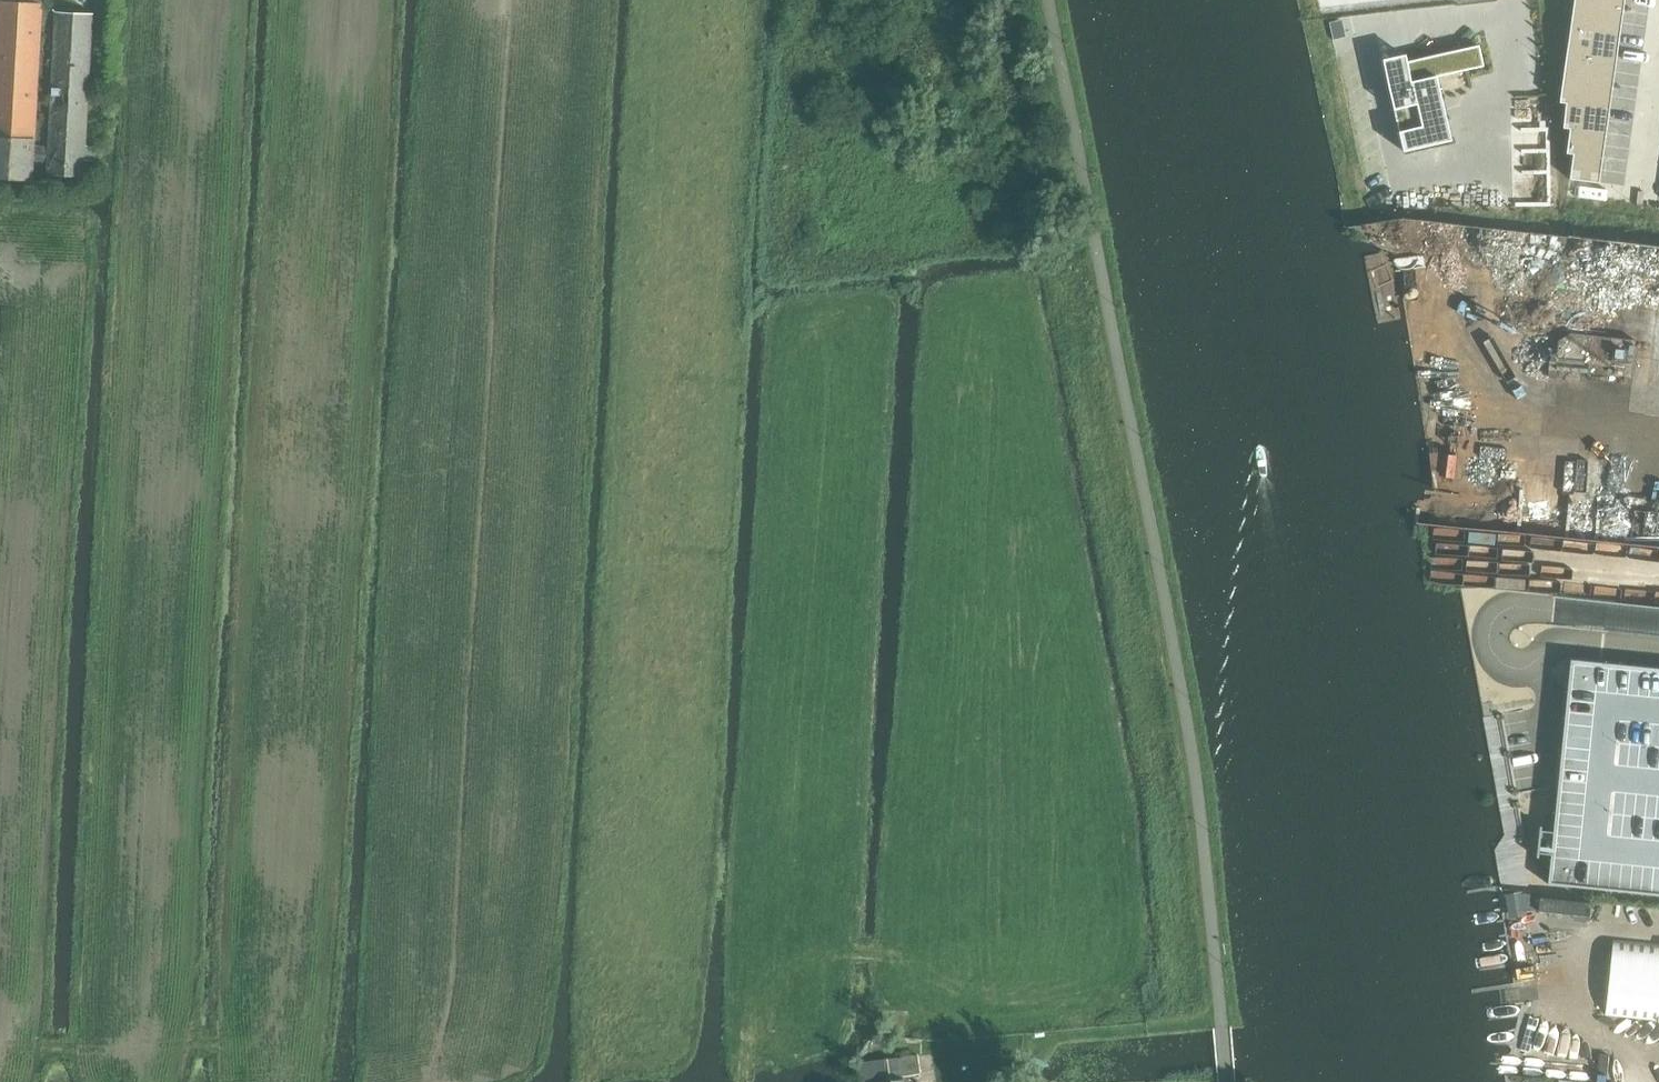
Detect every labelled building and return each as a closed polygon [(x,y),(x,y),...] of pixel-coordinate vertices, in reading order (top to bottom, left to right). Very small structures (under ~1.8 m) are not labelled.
[(1574,3),(1623,10),(1625,0),(1574,0),(1574,3)] [(31,181),(32,160),(47,161),(46,174),(85,176),(86,160),(98,160),(99,146),(86,145),(93,14),(54,12),(47,147),(33,146),(40,3),(0,1),(0,179),(31,181)] [(1574,3),(1571,28),(1620,35),(1623,10),(1574,3)] [(1571,28),(1567,52),(1617,59),(1620,35),(1571,28)] [(1406,55),(1384,60),(1390,86),(1389,87),(1404,151),(1452,140),(1451,137),(1437,76),(1465,70),(1484,66),(1479,45),(1407,62),(1406,55)] [(1567,52),(1564,77),(1613,84),(1617,59),(1567,52)] [(1564,77),(1560,101),(1610,108),(1613,84),(1564,77)] [(1560,101),(1560,102),(1567,103),(1564,126),(1606,132),(1610,108),(1560,101)] [(1564,126),(1563,127),(1570,128),(1567,152),(1603,157),(1606,132),(1564,126)] [(1567,152),(1567,153),(1573,153),(1570,178),(1600,182),(1603,157),(1567,152)] [(1571,659),(1554,831),(1542,830),(1542,825),(1540,825),(1537,856),(1539,857),(1539,852),(1551,854),(1548,883),(1658,894),(1658,668),(1571,659)] [(1523,892),(1506,895),(1509,912),(1526,910),(1535,910),(1573,914),(1575,918),(1587,920),(1589,916),(1591,902),(1537,896),(1537,894),(1523,892)] [(1614,938),(1606,1015),(1658,1020),(1658,943),(1614,938)] [(908,1075),(906,1074),(921,1072),(919,1056),(888,1060),(888,1062),(874,1064),(875,1076),(889,1074),(883,1081),(915,1081),(908,1075)]
